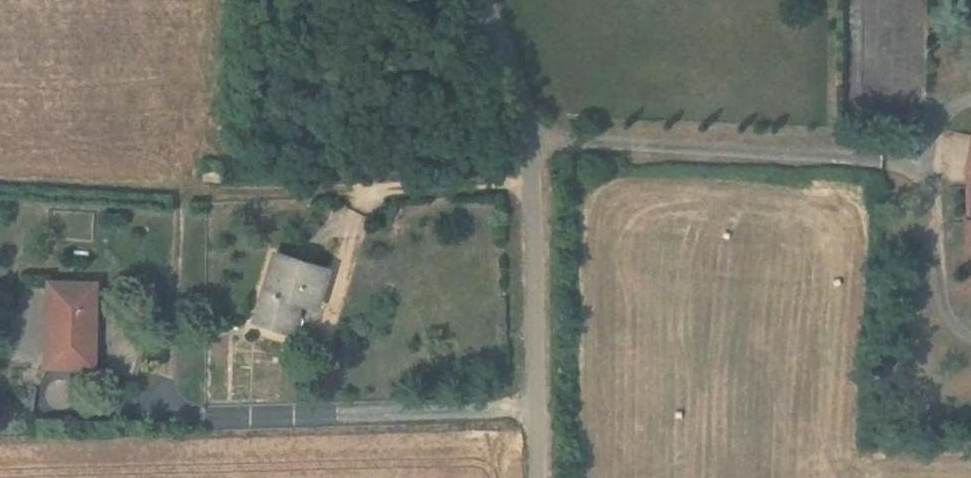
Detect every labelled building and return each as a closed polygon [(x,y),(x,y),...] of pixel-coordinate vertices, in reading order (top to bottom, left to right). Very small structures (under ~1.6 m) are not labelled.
[(220,181),(221,164),(205,163),(204,180),(220,181)] [(255,321),(281,329),(291,297),(301,300),(316,304),(326,270),(274,256),(255,321)] [(95,283),(49,283),(50,366),(94,366),(95,283)] [(291,297),(281,329),(291,332),(301,300),(291,297)]
